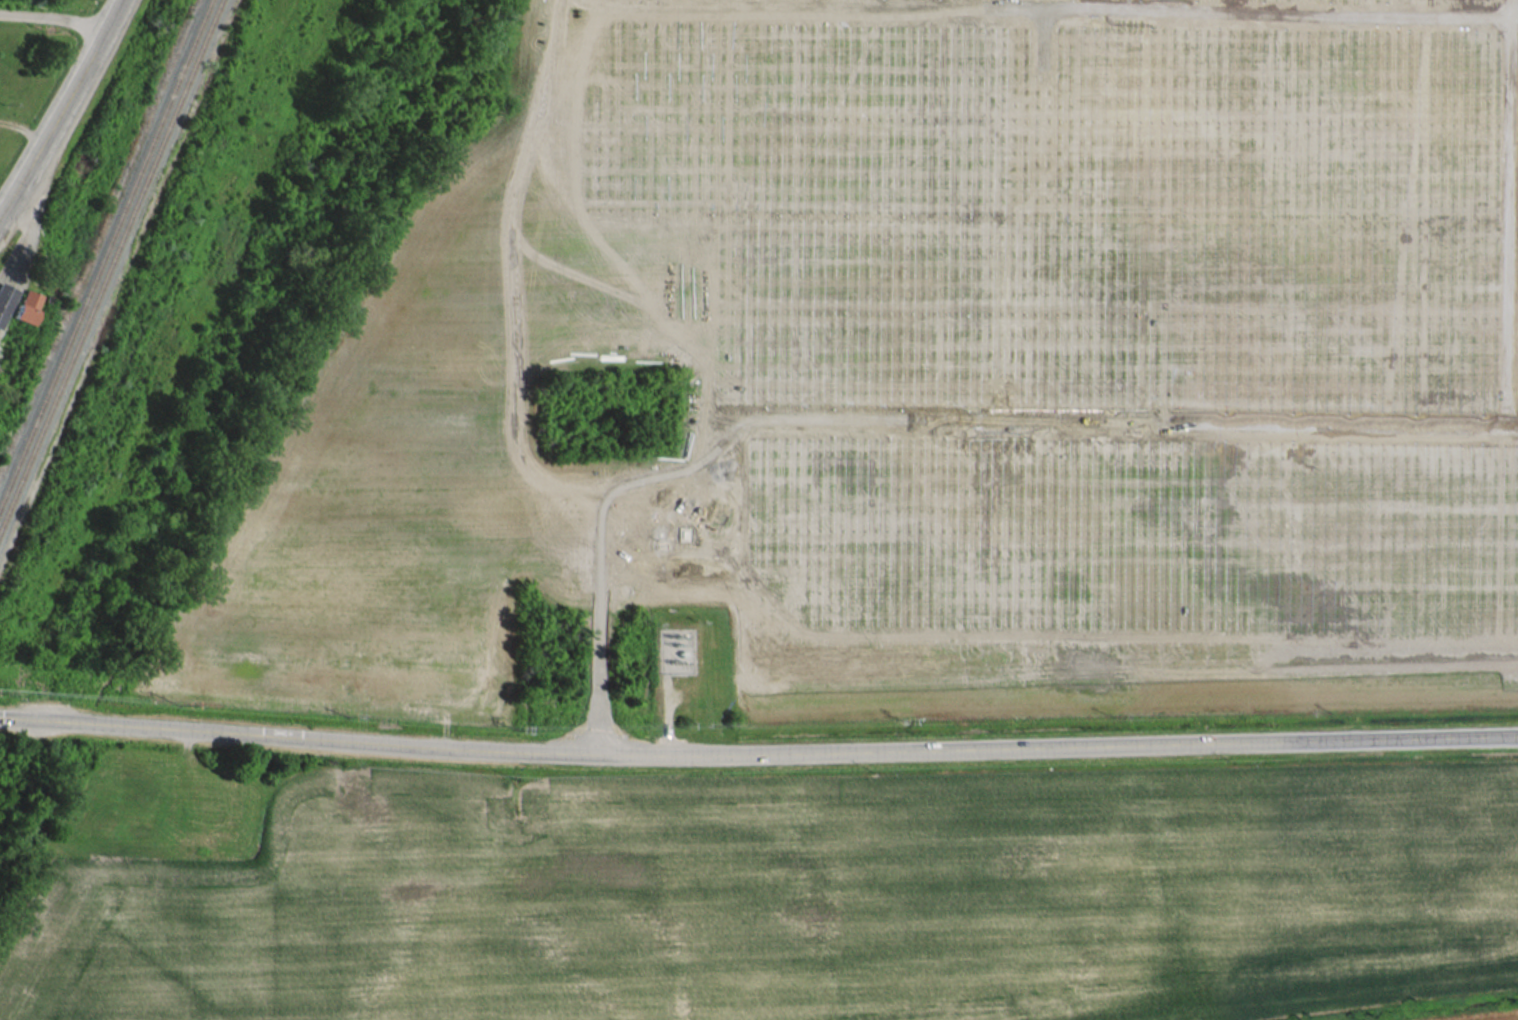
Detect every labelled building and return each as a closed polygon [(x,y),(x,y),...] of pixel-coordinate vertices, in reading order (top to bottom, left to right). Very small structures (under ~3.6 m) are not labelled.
[(18,291),(0,282),(0,328),(18,291)] [(42,296),(24,289),(13,318),(31,325),(42,296)]
